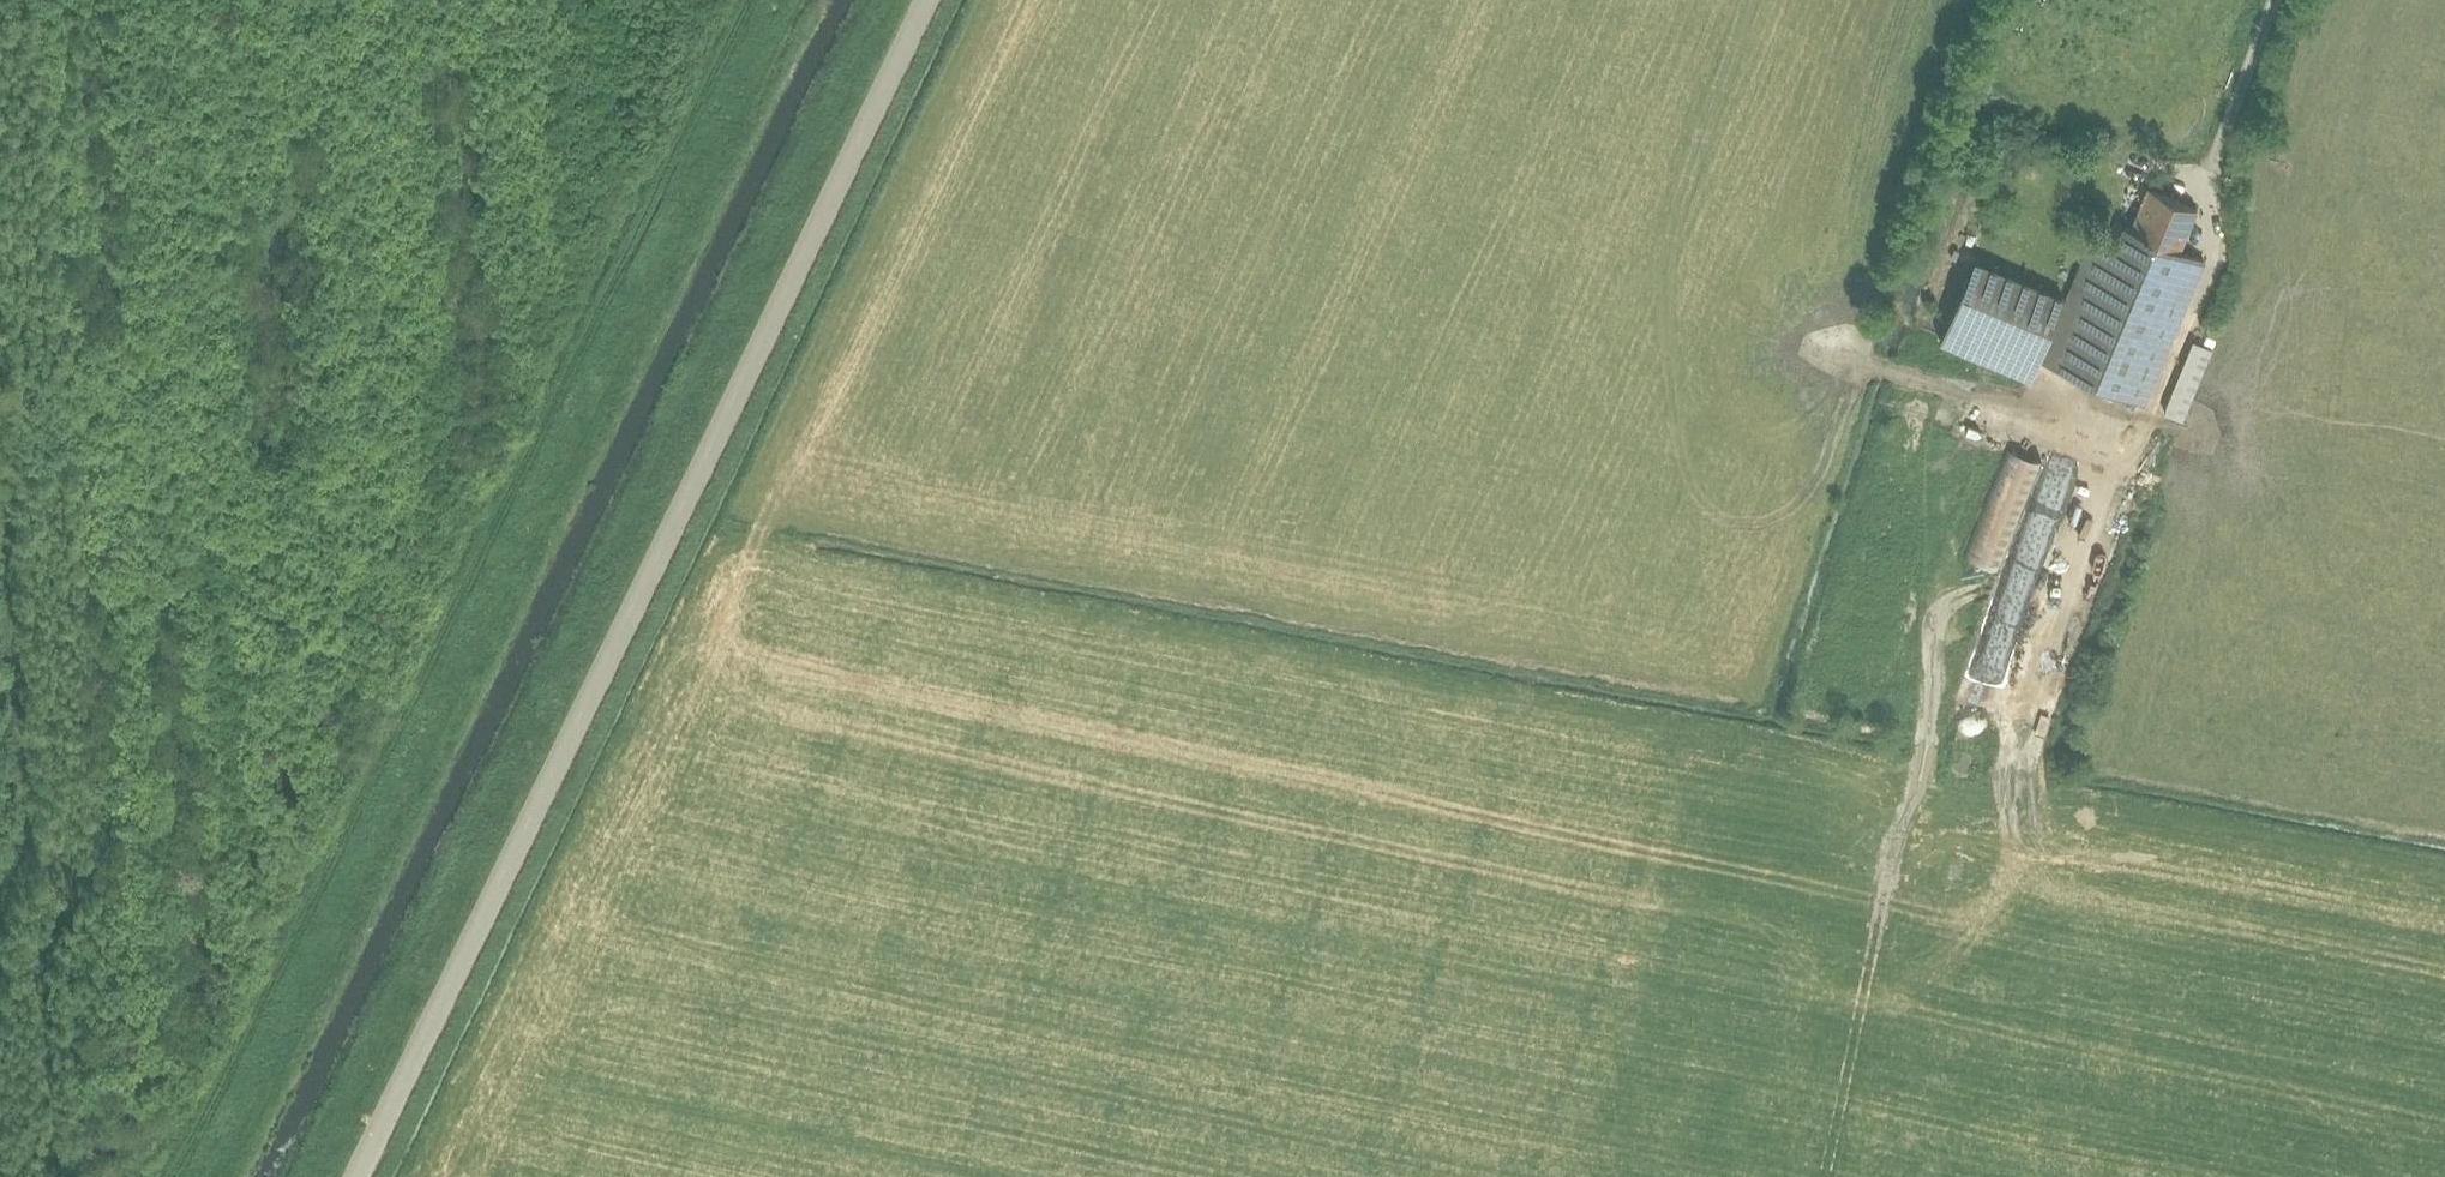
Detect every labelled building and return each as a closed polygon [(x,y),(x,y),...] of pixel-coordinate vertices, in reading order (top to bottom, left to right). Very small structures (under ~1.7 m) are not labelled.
[(2147,398),(2202,256),(2167,243),(2181,207),(2135,190),(2124,220),(2099,210),(2068,292),(1979,258),(1948,339),(2033,372),(2039,356),(2147,398)] [(2191,237),(2204,201),(2188,195),(2175,231),(2191,237)] [(1966,552),(2002,565),(2041,461),(2005,447),(1966,552)]
